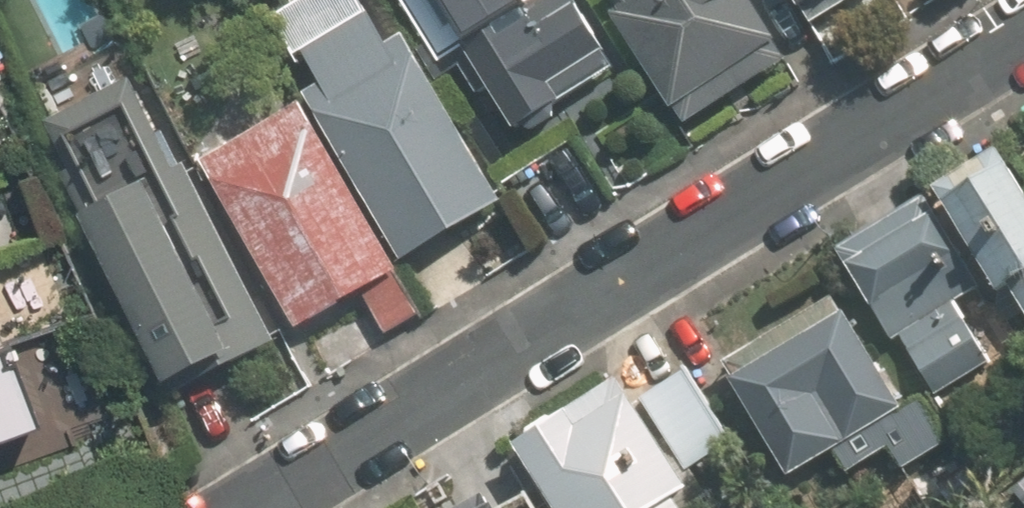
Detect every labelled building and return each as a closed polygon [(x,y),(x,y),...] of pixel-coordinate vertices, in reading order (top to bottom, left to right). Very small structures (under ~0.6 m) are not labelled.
[(381,48),(355,0),(301,31),(317,61),(307,66),(318,86),(305,93),(397,257),(498,200),(404,35),(381,48)] [(470,29),(454,38),(507,126),(618,61),(582,0),(453,0),(470,29)] [(783,50),(750,0),(597,0),(677,121),(783,50)] [(856,0),(806,0),(823,23),(856,0)] [(412,311),(292,100),(196,155),(289,319),(352,283),(378,330),(412,311)] [(186,381),(279,335),(170,117),(71,167),(91,209),(83,213),(167,381),(182,373),(186,381)] [(504,178),(542,242),(579,221),(541,157),(504,178)] [(990,157),(934,192),(994,289),(1008,281),(1023,305),(1023,212),(990,157)] [(922,202),(840,252),(896,341),(905,335),(940,390),(992,359),(956,302),(976,289),(922,202)] [(868,374),(832,314),(823,299),(722,361),(730,376),(724,380),(780,472),(826,444),(842,471),(883,445),(897,468),(935,445),(886,363),(868,374)] [(30,418),(11,369),(0,373),(0,429),(30,418)] [(681,372),(639,398),(680,467),(724,441),(681,372)] [(676,490),(682,486),(619,383),(517,445),(554,507),(687,507),(676,490)] [(452,507),(510,507),(496,483),(452,507)]
